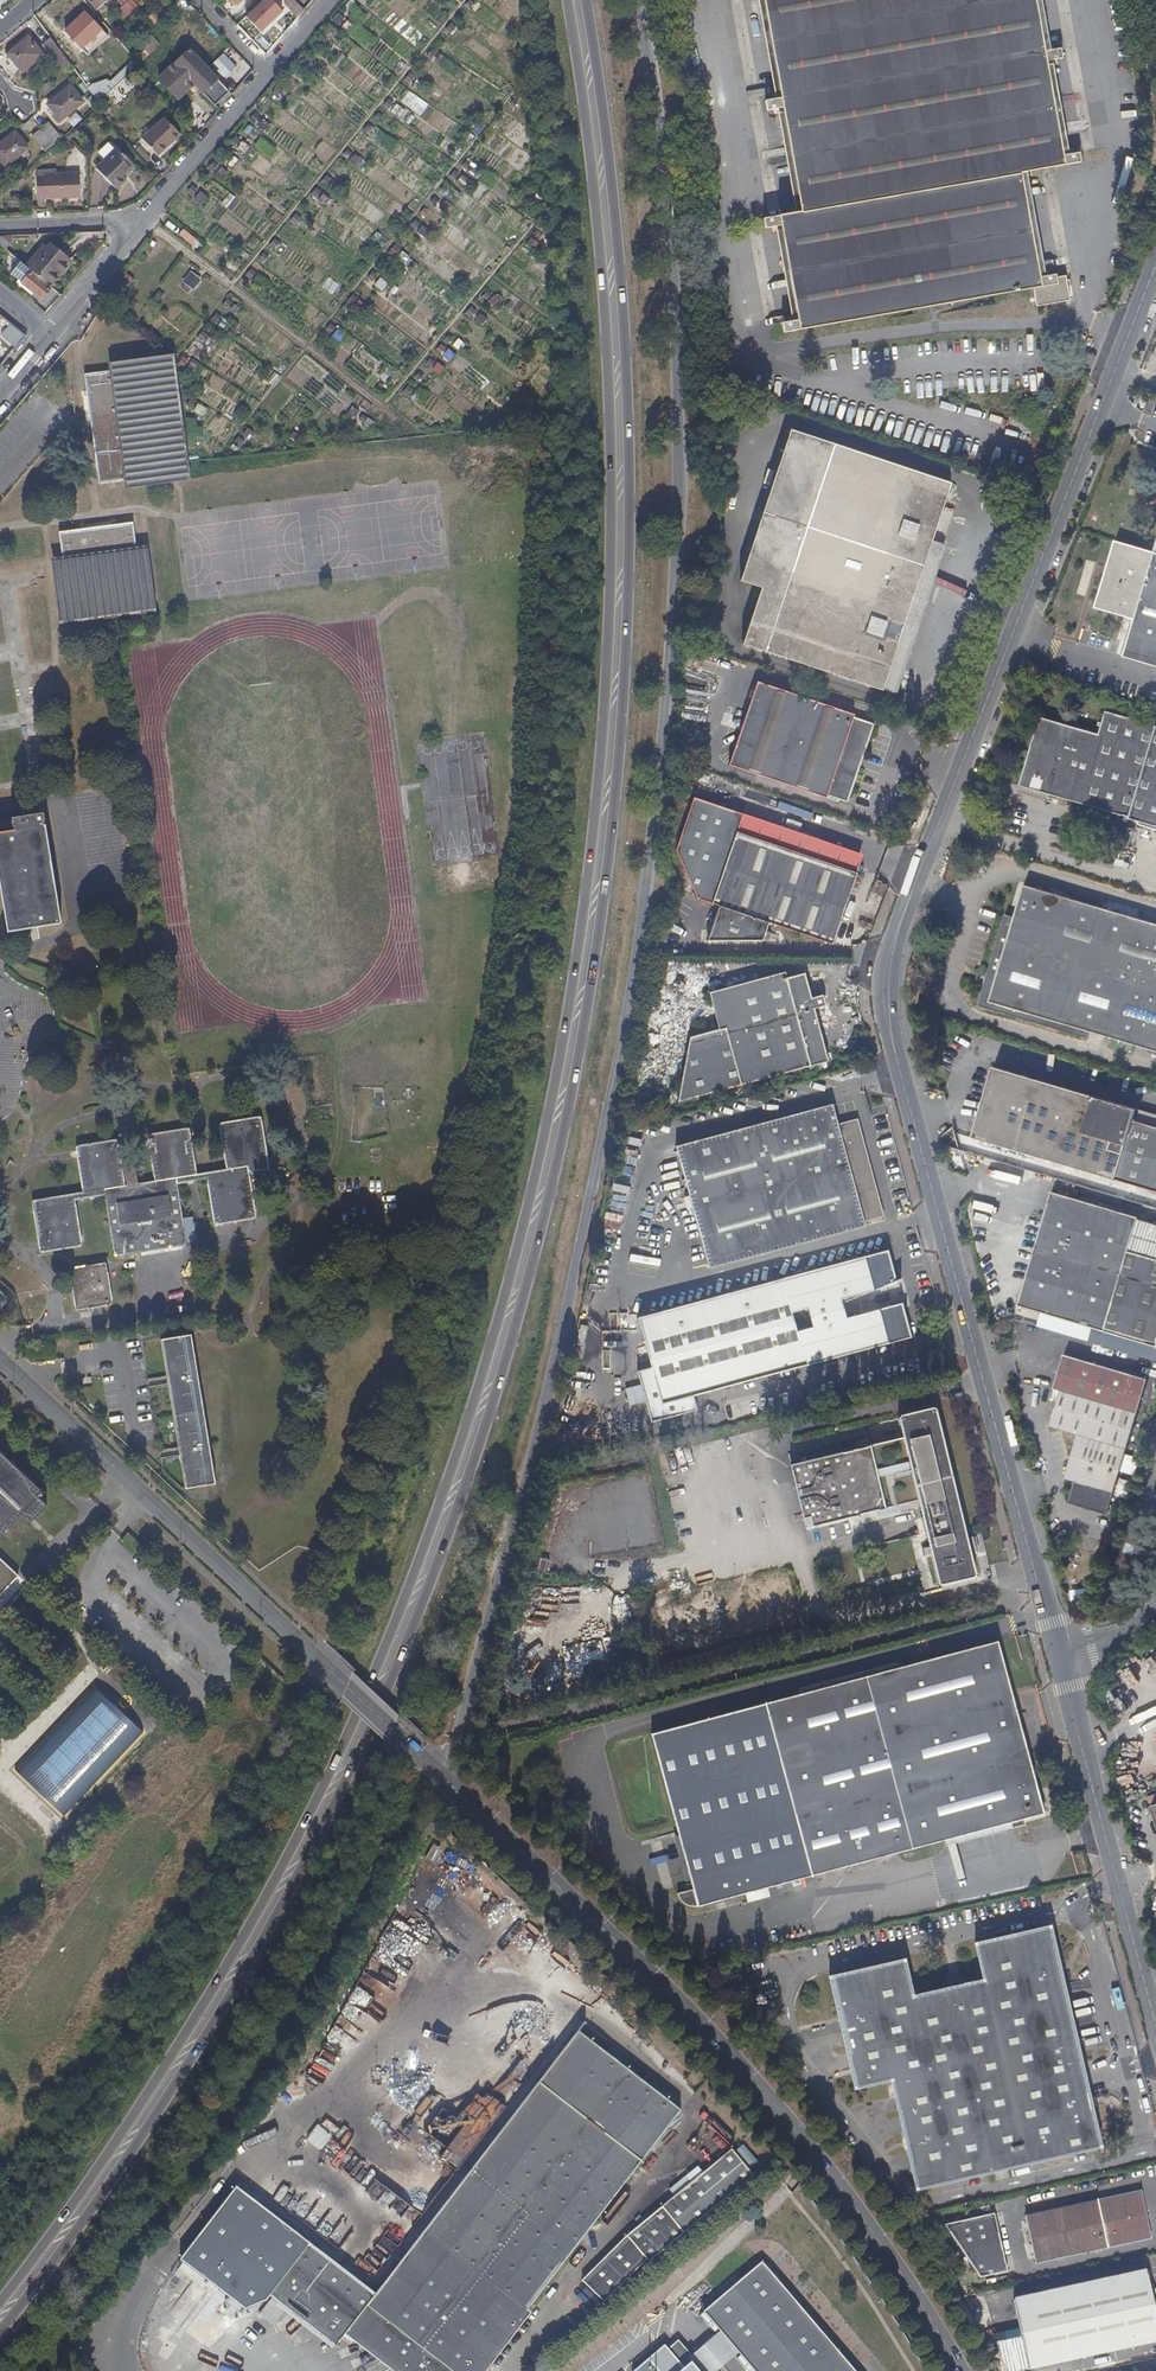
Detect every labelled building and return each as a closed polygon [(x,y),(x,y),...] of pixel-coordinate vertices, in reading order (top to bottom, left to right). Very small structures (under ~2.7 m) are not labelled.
[(97,9),(107,0),(88,0),(97,9)] [(260,37),(284,12),(271,0),(263,0),(243,21),(260,37)] [(296,0),(282,0),(298,18),(305,9),(296,0)] [(1045,61),(1061,58),(1060,48),(1044,51),(1034,0),(762,0),(780,98),(765,101),(767,112),(782,109),(801,212),(763,219),(765,231),(781,228),(798,320),(782,323),(784,334),(1033,289),(1036,307),(1069,301),(1064,277),(1055,278),(1055,275),(1040,277),(1021,173),(1082,162),(1080,151),(1062,155),(1045,61)] [(94,36),(101,28),(84,11),(65,30),(82,48),(93,36),(94,36)] [(96,40),(104,31),(101,28),(94,36),(93,36),(96,40)] [(101,44),(108,36),(104,31),(96,40),(101,44)] [(23,72),(45,53),(29,36),(8,53),(23,72)] [(155,49),(142,36),(138,41),(150,54),(155,49)] [(68,62),(49,37),(43,43),(61,68),(68,62)] [(230,91),(189,50),(159,79),(179,99),(197,83),(217,104),(230,91)] [(142,61),(138,55),(134,58),(139,64),(142,61)] [(133,70),(137,66),(132,61),(110,81),(115,87),(133,70)] [(100,102),(115,87),(110,81),(108,78),(93,83),(91,85),(89,87),(100,102)] [(61,120),(83,101),(70,85),(48,104),(61,120)] [(158,157),(180,135),(163,118),(141,140),(158,157)] [(60,137),(48,122),(40,129),(53,144),(60,137)] [(53,144),(40,129),(40,128),(32,135),(45,150),(53,144)] [(14,131),(0,143),(0,159),(6,166),(28,146),(14,131)] [(74,146),(65,137),(61,140),(70,151),(74,146)] [(125,175),(134,167),(116,147),(116,148),(110,143),(108,143),(97,153),(97,156),(102,160),(94,167),(112,188),(122,178),(120,176),(123,173),(125,175)] [(79,197),(77,172),(53,174),(46,175),(46,177),(35,178),(36,197),(52,196),(53,199),(79,197)] [(193,201),(200,207),(206,198),(199,193),(193,201)] [(192,244),(198,238),(184,226),(178,233),(192,244)] [(1,236),(0,237),(0,244),(5,249),(9,243),(1,236)] [(27,252),(12,240),(9,243),(5,249),(13,255),(20,261),(27,252)] [(51,286),(67,265),(71,259),(51,243),(47,247),(43,244),(26,265),(51,286)] [(403,262),(408,256),(394,245),(389,251),(403,262)] [(50,287),(19,262),(11,272),(18,278),(25,284),(42,298),(50,287)] [(179,284),(189,292),(201,277),(191,269),(179,284)] [(25,284),(18,278),(15,281),(22,286),(25,284)] [(0,314),(0,330),(1,331),(9,321),(0,314)] [(25,334),(11,321),(0,332),(0,333),(14,346),(25,334)] [(363,361),(377,372),(384,363),(370,352),(363,361)] [(247,353),(239,362),(248,370),(256,362),(247,353)] [(189,478),(179,402),(173,358),(111,366),(112,371),(86,374),(100,483),(110,482),(126,480),(127,486),(189,478)] [(246,389),(253,377),(243,371),(236,383),(246,389)] [(438,400),(430,409),(438,416),(446,407),(438,400)] [(883,693),(954,485),(792,432),(741,584),(763,591),(744,646),(883,693)] [(153,611),(145,548),(135,549),(132,523),(60,532),(64,558),(56,559),(64,622),(153,611)] [(1155,553),(1116,541),(1096,608),(1135,620),(1123,657),(1155,666),(1155,554),(1155,553)] [(847,805),(875,727),(854,720),(855,717),(757,686),(728,770),(826,802),(828,798),(847,805)] [(1108,711),(1101,734),(1044,717),(1024,785),(1035,789),(1131,818),(1131,820),(1155,827),(1155,726),(1108,711)] [(737,834),(742,819),(691,804),(675,851),(695,895),(714,903),(720,906),(708,942),(762,942),(760,925),(834,945),(857,874),(737,834)] [(862,859),(742,819),(737,834),(857,874),(862,859)] [(44,825),(0,832),(0,880),(8,931),(60,923),(44,825)] [(1028,883),(991,1006),(1155,1056),(1155,922),(1028,883)] [(829,1061),(814,1009),(824,1006),(821,996),(811,999),(804,974),(718,998),(728,1035),(742,1085),(829,1061)] [(742,1085),(728,1035),(699,1043),(680,1096),(678,1102),(742,1085)] [(1132,1124),(1135,1113),(995,1070),(973,1140),(1013,1152),(1042,1162),(1112,1183),(1119,1185),(1121,1177),(1116,1175),(1132,1124)] [(886,1218),(859,1120),(839,1124),(833,1105),(677,1147),(710,1266),(867,1225),(866,1222),(886,1218)] [(189,1242),(179,1182),(197,1179),(205,1178),(208,1178),(214,1219),(215,1222),(217,1223),(219,1224),(254,1218),(256,1217),(257,1214),(250,1173),(266,1170),(269,1170),(270,1168),(270,1165),(262,1117),(261,1116),(259,1115),(223,1122),(221,1123),(220,1125),(220,1127),(226,1169),(200,1173),(196,1174),(189,1131),(188,1129),(186,1127),(184,1127),(150,1133),(149,1135),(148,1136),(154,1181),(125,1185),(118,1141),(116,1139),(114,1139),(79,1145),(77,1146),(76,1149),(84,1192),(37,1201),(35,1202),(34,1204),(40,1248),(41,1250),(43,1251),(44,1252),(55,1250),(71,1247),(80,1246),(82,1244),(82,1243),(76,1199),(105,1194),(113,1250),(114,1253),(115,1255),(117,1255),(186,1246),(188,1244),(189,1242)] [(1132,1124),(1116,1175),(1121,1177),(1119,1185),(1155,1197),(1155,1131),(1132,1124)] [(1040,1167),(1042,1162),(1013,1152),(1011,1159),(1040,1167)] [(1129,1252),(1139,1219),(1053,1193),(1019,1307),(1155,1348),(1155,1260),(1129,1252)] [(913,1338),(904,1307),(893,1309),(880,1312),(844,1321),(842,1307),(896,1282),(887,1251),(636,1318),(650,1368),(639,1370),(654,1421),(699,1409),(695,1394),(913,1338)] [(113,1300),(107,1266),(106,1264),(103,1263),(72,1269),(70,1272),(76,1307),(78,1308),(79,1309),(82,1309),(111,1304),(113,1302),(113,1300)] [(1007,1340),(1005,1332),(1004,1332),(998,1334),(1000,1342),(1001,1342),(1007,1340)] [(215,1485),(194,1335),(163,1339),(185,1490),(215,1485)] [(1109,1513),(1144,1392),(1061,1368),(1054,1391),(1062,1393),(1053,1425),(1082,1433),(1069,1478),(1078,1481),(1072,1502),(1109,1513)] [(968,1537),(937,1411),(933,1408),(901,1416),(899,1420),(903,1441),(791,1469),(807,1531),(920,1502),(931,1549),(934,1558),(940,1584),(943,1585),(975,1577),(977,1573),(973,1555),(968,1537)] [(177,1447),(161,1450),(162,1457),(178,1453),(177,1447)] [(0,1450),(0,1485),(30,1513),(43,1499),(47,1495),(0,1450)] [(0,1485),(0,1527),(8,1535),(24,1518),(30,1513),(0,1485)] [(34,1526),(52,1507),(43,1499),(30,1513),(24,1518),(34,1526)] [(917,1518),(920,1536),(926,1535),(923,1517),(917,1518)] [(979,1554),(975,1536),(974,1535),(968,1537),(973,1555),(979,1554)] [(934,1558),(931,1549),(925,1550),(925,1552),(927,1560),(934,1558)] [(0,1557),(0,1599),(2,1601),(23,1579),(0,1557)] [(616,1619),(626,1618),(625,1606),(615,1607),(616,1619)] [(1044,1813),(1033,1770),(1021,1728),(1009,1684),(998,1642),(941,1656),(855,1678),(789,1694),(711,1714),(652,1728),(660,1758),(670,1795),(678,1826),(694,1885),(677,1889),(683,1900),(686,1902),(691,1904),(695,1905),(739,1893),(792,1879),(836,1868),(886,1854),(943,1839),(1003,1823),(1044,1813)] [(121,1763),(152,1730),(139,1718),(116,1697),(103,1685),(86,1704),(65,1726),(48,1744),(24,1770),(45,1790),(72,1815),(95,1790),(121,1763)] [(1088,2081),(1072,2014),(1051,1927),(978,1943),(986,1980),(915,1995),(907,1959),(832,1976),(843,2022),(858,2085),(894,2077),(904,2122),(918,2187),(955,2178),(1043,2159),(1102,2146),(1088,2081)] [(684,2111),(582,2031),(376,2292),(310,2241),(275,2287),(285,2295),(289,2294),(294,2306),(297,2306),(304,2311),(307,2310),(311,2320),(314,2319),(321,2325),(325,2323),(329,2333),(332,2333),(342,2342),(351,2331),(355,2334),(353,2338),(359,2343),(369,2340),(373,2351),(380,2349),(384,2360),(392,2358),(396,2369),(403,2367),(404,2370),(484,2370),(684,2111)] [(311,2120),(300,2135),(320,2149),(331,2134),(311,2120)] [(467,2146),(474,2135),(467,2131),(468,2129),(462,2126),(448,2147),(456,2152),(462,2143),(467,2146)] [(652,2263),(760,2179),(739,2152),(631,2235),(650,2260),(652,2263)] [(310,2241),(235,2184),(178,2257),(245,2308),(268,2295),(275,2287),(310,2241)] [(1150,2242),(1140,2194),(1026,2219),(1036,2266),(1150,2242)] [(1007,2275),(992,2217),(943,2229),(979,2281),(1007,2275)] [(605,2301),(650,2260),(631,2235),(584,2278),(605,2301)] [(766,2268),(707,2316),(723,2335),(741,2357),(752,2370),(851,2370),(766,2268)] [(1146,2272),(1015,2299),(1029,2369),(1098,2355),(1155,2343),(1155,2321),(1146,2272)] [(688,2276),(679,2286),(685,2292),(694,2282),(688,2276)] [(741,2357),(723,2335),(694,2359),(689,2363),(696,2370),(724,2370),(741,2357)] [(689,2363),(694,2359),(682,2343),(671,2352),(666,2347),(650,2360),(659,2370),(696,2370),(689,2363)] [(650,2360),(636,2370),(659,2370),(650,2360)]
